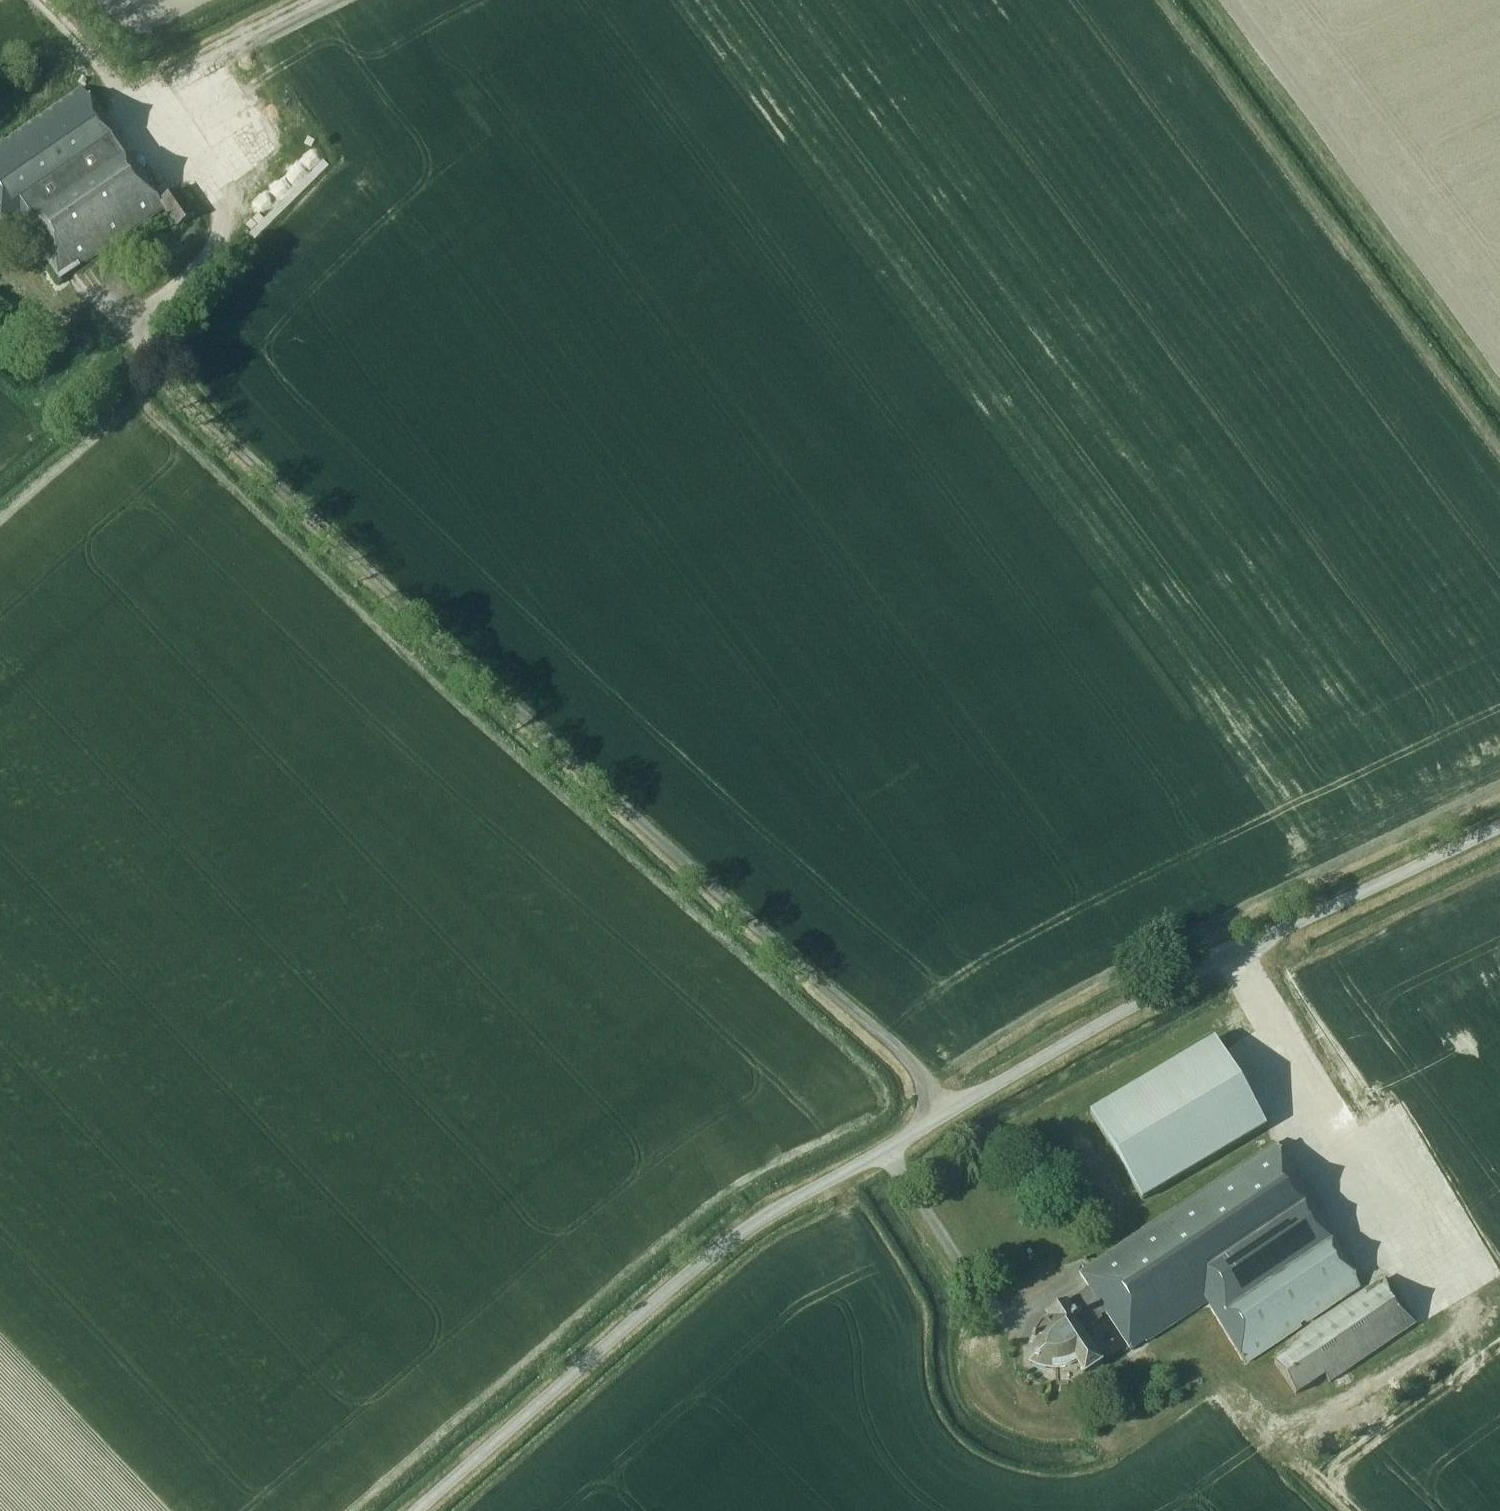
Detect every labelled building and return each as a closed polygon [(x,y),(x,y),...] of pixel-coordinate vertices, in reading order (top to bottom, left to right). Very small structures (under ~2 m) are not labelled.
[(18,223),(61,283),(161,211),(174,229),(194,216),(176,191),(161,201),(80,90),(0,149),(0,236),(18,223)] [(247,151),(256,152),(260,125),(250,123),(247,151)] [(1088,1114),(1140,1201),(1264,1127),(1213,1041),(1088,1114)] [(1274,1144),(1156,1223),(1079,1275),(1090,1292),(1068,1307),(1067,1304),(1048,1316),(1052,1322),(1037,1332),(1028,1352),(1028,1360),(1034,1365),(1056,1372),(1075,1363),(1083,1375),(1101,1364),(1086,1342),(1093,1337),(1087,1329),(1106,1316),(1130,1352),(1178,1320),(1180,1323),(1208,1304),(1248,1363),(1367,1284),(1274,1144)] [(1414,1326),(1384,1280),(1297,1337),(1302,1344),(1273,1363),(1295,1397),(1323,1379),(1327,1384),(1414,1326)]
